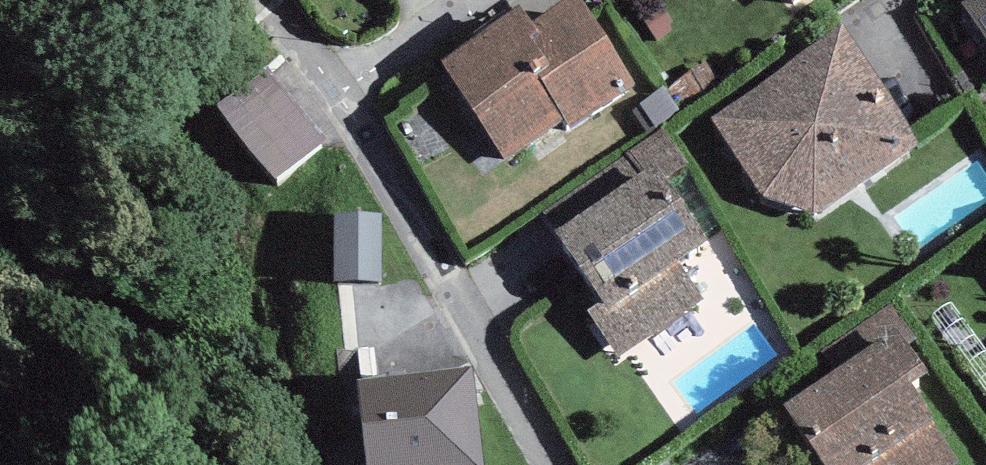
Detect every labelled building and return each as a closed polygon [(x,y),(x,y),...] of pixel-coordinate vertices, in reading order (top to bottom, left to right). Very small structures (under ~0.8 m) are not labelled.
[(964,2),(985,40),(985,0),(967,0),(964,2)] [(535,36),(526,20),(442,71),(505,173),(637,92),(584,6),(535,36)] [(910,153),(845,44),(720,120),(786,228),(910,153)] [(270,72),(219,112),(277,187),(329,147),(270,72)] [(686,168),(660,131),(536,215),(600,308),(587,317),(617,362),(706,302),(682,267),(709,248),(665,182),(686,168)] [(379,217),(332,218),(333,284),(379,284),(379,217)] [(784,412),(818,464),(956,464),(909,393),(927,381),(905,347),(914,341),(892,306),(820,352),(837,378),(784,412)] [(358,389),(368,464),(487,464),(476,375),(358,389)]
